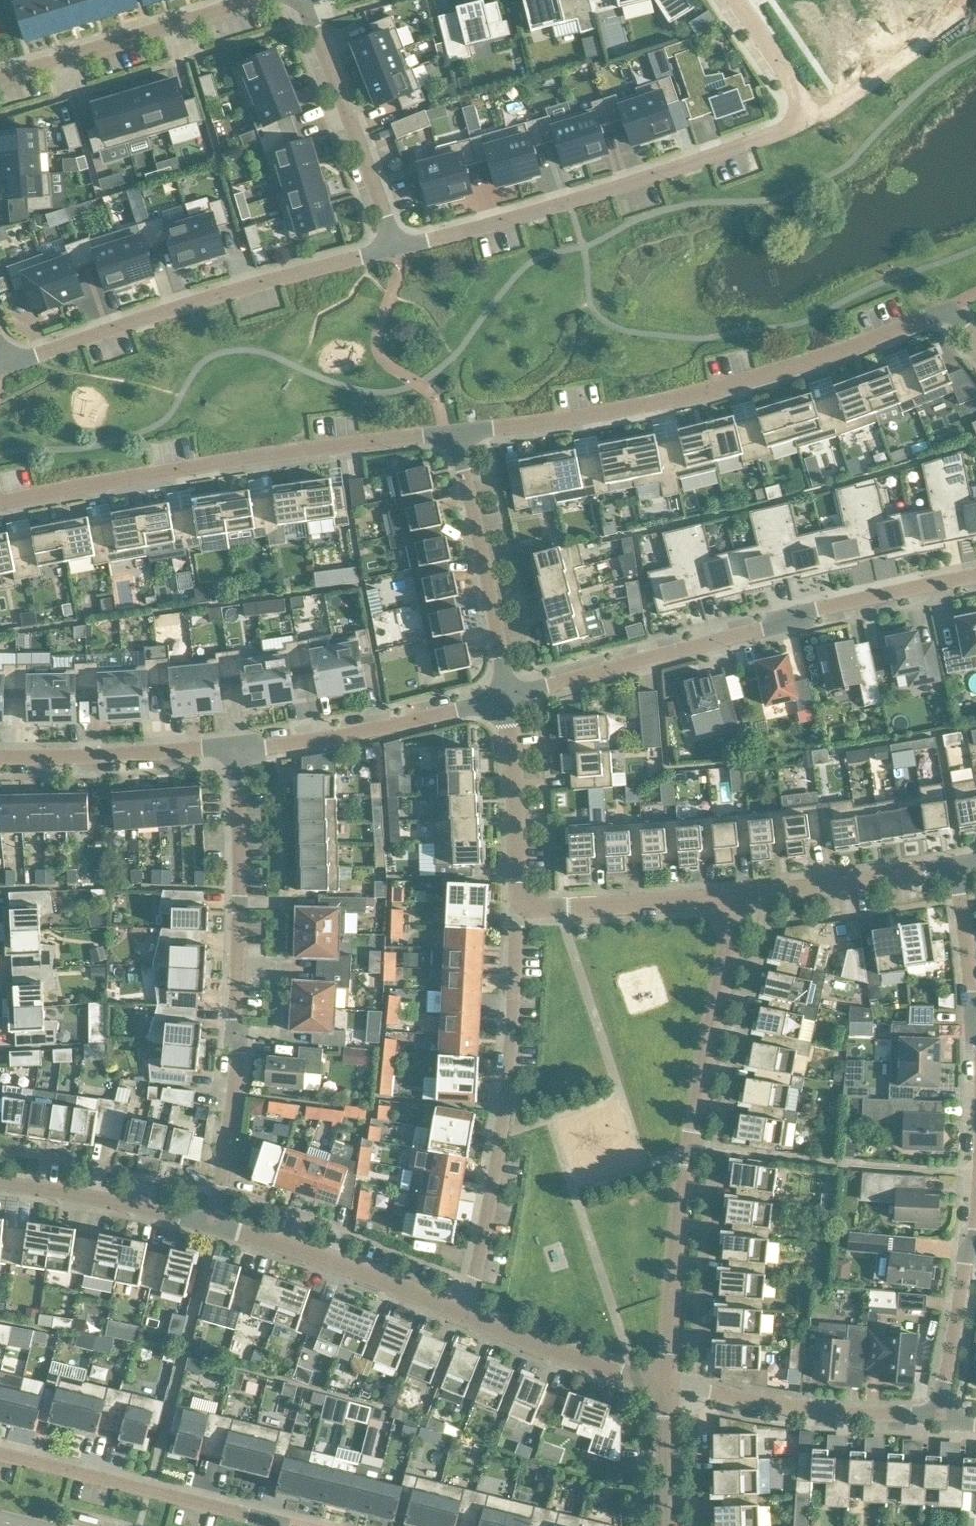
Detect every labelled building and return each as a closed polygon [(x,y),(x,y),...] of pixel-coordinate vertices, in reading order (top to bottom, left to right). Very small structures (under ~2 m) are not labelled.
[(39,0),(31,0),(16,4),(27,41),(50,35),(39,0)] [(50,35),(72,28),(63,0),(39,0),(50,35)] [(72,28),(94,21),(87,0),(63,0),(72,28)] [(94,21),(116,15),(111,0),(87,0),(94,21)] [(116,15),(138,8),(136,0),(111,0),(116,15)] [(532,31),(578,20),(581,32),(597,28),(590,3),(563,10),(561,0),(524,0),(532,31)] [(657,4),(658,3),(670,22),(676,19),(694,8),(696,12),(697,11),(690,0),(655,0),(657,4)] [(814,44),(833,31),(848,53),(867,38),(869,40),(872,38),(871,36),(872,35),(862,21),(869,16),(858,0),(856,0),(828,20),(813,0),(783,0),(814,44)] [(907,10),(921,0),(900,0),(907,10)] [(461,11),(439,17),(451,63),(472,58),(469,46),(494,40),(491,26),(503,23),(498,2),(486,5),(485,1),(467,5),(460,7),(461,11)] [(388,5),(353,15),(363,41),(354,45),(361,65),(361,66),(401,50),(401,51),(405,49),(388,5)] [(711,12),(700,19),(706,29),(717,22),(711,12)] [(683,101),(690,121),(694,120),(693,120),(709,114),(708,112),(713,110),(715,117),(745,107),(743,103),(755,99),(750,85),(746,86),(742,74),(724,80),(727,86),(709,93),(702,73),(704,72),(696,49),(685,52),(682,43),(691,40),(690,40),(665,48),(669,59),(676,57),(690,98),(683,101)] [(436,45),(439,58),(448,55),(445,43),(436,45)] [(599,49),(586,52),(588,58),(601,55),(599,49)] [(401,50),(361,66),(362,67),(369,85),(369,86),(409,70),(408,69),(401,51),(401,50)] [(233,68),(241,89),(285,71),(284,70),(276,51),(264,55),(253,59),(253,60),(233,68)] [(409,70),(369,86),(370,87),(378,107),(399,98),(404,110),(426,101),(413,68),(408,69),(409,70)] [(241,89),(249,109),(293,91),(292,90),(285,72),(285,71),(241,89)] [(219,98),(212,74),(200,78),(207,101),(219,98)] [(471,76),(459,80),(462,92),(474,89),(471,76)] [(637,89),(638,95),(639,94),(655,141),(668,137),(667,134),(675,131),(667,105),(679,101),(671,78),(637,89)] [(157,86),(156,86),(169,129),(202,119),(196,98),(184,102),(178,80),(157,86)] [(155,87),(136,93),(148,135),(169,129),(156,86),(155,87)] [(297,129),(292,116),(301,112),(293,93),(293,92),(293,91),(249,109),(257,130),(262,142),(297,129)] [(116,98),(115,99),(127,142),(148,135),(136,93),(116,99),(116,98)] [(616,96),(604,100),(612,123),(624,119),(633,145),(641,143),(642,146),(655,141),(639,94),(638,95),(618,101),(616,96)] [(127,142),(115,99),(114,99),(93,106),(99,125),(87,128),(94,152),(127,142)] [(594,109),(573,115),(588,163),(601,159),(600,156),(608,153),(600,127),(612,123),(604,100),(592,103),(594,109)] [(210,110),(214,123),(223,120),(219,107),(210,110)] [(392,124),(392,125),(398,139),(431,126),(426,111),(392,124)] [(588,163),(573,115),(552,122),(550,116),(538,120),(545,144),(557,140),(565,167),(573,164),(574,167),(588,163)] [(533,148),(545,144),(538,120),(504,130),(520,183),(533,180),(532,177),(540,174),(533,148)] [(83,146),(76,123),(63,127),(70,150),(83,146)] [(297,129),(262,142),(266,154),(272,176),(282,173),(281,172),(317,162),(317,161),(316,161),(310,140),(301,143),(297,129)] [(2,155),(2,156),(39,153),(39,154),(49,153),(47,130),(25,131),(13,132),(1,133),(2,155)] [(520,183),(504,130),(483,136),(471,139),(478,163),(490,160),(497,186),(506,184),(507,187),(520,183)] [(465,167),(478,163),(471,139),(436,148),(439,160),(440,160),(451,202),(465,199),(464,196),(472,193),(465,167)] [(4,176),(4,177),(41,174),(41,173),(39,154),(39,153),(2,156),(2,157),(4,176)] [(76,158),(80,172),(89,169),(86,156),(76,158)] [(440,160),(439,160),(419,165),(422,178),(421,178),(425,192),(429,205),(437,202),(438,206),(451,202),(440,160)] [(281,172),(282,173),(287,192),(287,193),(323,182),(317,163),(317,162),(281,172)] [(172,167),(159,171),(161,180),(174,176),(172,167)] [(161,180),(159,171),(146,175),(149,184),(161,180)] [(41,174),(4,177),(4,178),(6,200),(28,198),(29,210),(53,208),(50,173),(41,173),(41,174)] [(112,177),(101,181),(102,188),(107,190),(115,187),(112,177)] [(278,195),(284,216),(329,203),(329,202),(323,182),(287,193),(287,192),(278,195)] [(140,187),(129,191),(139,223),(138,223),(139,225),(150,221),(140,187)] [(235,195),(239,207),(248,205),(244,192),(235,195)] [(212,209),(188,216),(202,264),(218,260),(217,256),(225,254),(217,228),(229,224),(222,200),(210,204),(212,209)] [(329,203),(284,216),(291,238),(310,232),(311,236),(327,231),(326,228),(335,225),(329,204),(330,204),(329,203)] [(239,207),(243,220),(252,218),(248,205),(239,207)] [(163,217),(150,221),(158,245),(170,242),(177,268),(186,266),(187,269),(202,264),(188,216),(165,223),(163,217)] [(142,236),(120,244),(118,244),(132,286),(147,281),(146,278),(154,275),(146,249),(158,245),(150,221),(139,225),(142,236)] [(245,228),(252,251),(264,248),(257,225),(245,228)] [(91,238),(78,242),(86,266),(98,262),(107,290),(115,288),(116,291),(132,286),(118,244),(120,244),(116,232),(92,240),(91,238)] [(67,252),(45,260),(60,304),(61,304),(84,296),(75,270),(86,266),(78,242),(65,246),(67,252)] [(60,304),(45,260),(43,255),(7,268),(15,291),(28,287),(38,315),(42,313),(43,316),(59,310),(58,307),(62,306),(61,304),(60,304)] [(5,278),(0,279),(0,288),(1,292),(9,289),(5,278)] [(903,371),(917,408),(955,392),(960,405),(975,399),(975,386),(964,369),(963,369),(949,375),(938,347),(910,358),(914,367),(903,371)] [(888,367),(861,376),(875,414),(876,413),(899,405),(902,413),(917,408),(903,371),(891,375),(888,367)] [(837,395),(826,399),(838,436),(878,422),(876,413),(875,414),(861,376),(834,386),(837,395)] [(812,394),(784,402),(796,440),(795,440),(798,448),(838,436),(826,399),(815,402),(812,394)] [(760,419),(748,422),(758,460),(773,455),(771,447),(795,440),(796,440),(784,402),(757,410),(760,419)] [(734,416),(706,423),(716,461),(717,461),(741,455),(743,464),(758,460),(748,422),(737,425),(734,416)] [(681,439),(669,441),(677,480),(678,480),(719,470),(717,461),(716,461),(706,423),(679,430),(681,439)] [(656,435),(627,440),(635,479),(634,479),(636,488),(661,483),(664,497),(681,494),(678,480),(677,480),(669,441),(657,444),(656,435)] [(601,455),(589,457),(597,495),(611,492),(609,484),(634,479),(635,479),(627,440),(599,446),(601,455)] [(576,450),(548,455),(555,494),(554,494),(556,503),(597,495),(589,457),(578,459),(576,450)] [(905,450),(892,455),(896,466),(909,461),(905,450)] [(943,458),(959,541),(975,538),(975,499),(972,499),(963,452),(943,458)] [(555,494),(548,455),(519,461),(521,470),(509,472),(516,510),(531,508),(529,499),(554,494),(555,494)] [(859,458),(849,462),(855,479),(866,475),(859,458)] [(931,508),(908,512),(917,555),(926,553),(937,551),(936,546),(959,541),(943,458),(922,465),(931,508)] [(392,476),(396,498),(432,490),(432,491),(435,490),(429,467),(426,468),(425,463),(423,463),(424,468),(387,476),(387,477),(392,476)] [(823,471),(809,476),(813,488),(827,483),(823,471)] [(302,483),(308,522),(309,535),(311,535),(310,534),(336,531),(335,527),(350,525),(345,486),(332,488),(331,479),(302,483)] [(350,480),(354,508),(368,505),(362,479),(350,480)] [(877,479),(857,484),(858,488),(857,488),(872,559),(895,554),(896,559),(907,557),(917,555),(908,512),(885,517),(877,479)] [(262,498),(269,536),(271,548),(284,546),(282,525),(308,522),(302,483),(274,487),(275,496),(262,498)] [(844,526),(821,531),(831,573),(840,571),(851,569),(850,564),(872,559),(857,488),(858,488),(857,484),(836,490),(844,526)] [(781,486),(768,489),(771,499),(783,496),(781,486)] [(394,535),(404,533),(440,525),(441,526),(443,525),(438,502),(434,503),(432,491),(432,490),(396,498),(399,510),(389,512),(394,535)] [(764,490),(756,492),(759,502),(767,500),(764,490)] [(250,491),(221,495),(227,534),(253,530),(255,539),(269,536),(262,498),(251,500),(250,491)] [(194,508),(182,510),(189,549),(203,547),(202,538),(227,534),(221,495),(193,499),(194,508)] [(667,501),(669,512),(681,510),(679,499),(667,501)] [(791,502),(770,507),(787,578),(809,573),(811,578),(821,576),(821,575),(831,573),(821,531),(798,536),(791,502)] [(169,503),(141,508),(147,547),(148,547),(173,543),(175,551),(189,549),(182,510),(171,512),(169,503)] [(758,546),(735,551),(745,593),(755,591),(765,589),(764,584),(787,578),(770,507),(750,512),(758,546)] [(114,522),(102,524),(109,563),(150,556),(148,547),(147,547),(141,508),(112,513),(114,522)] [(88,518),(60,523),(68,562),(93,557),(95,566),(109,563),(102,524),(90,527),(88,518)] [(604,524),(606,536),(618,534),(616,522),(604,524)] [(34,537),(22,540),(30,578),(44,575),(42,567),(68,562),(60,523),(32,529),(34,537)] [(703,523),(683,528),(701,599),(724,594),(725,599),(736,596),(745,593),(735,551),(712,557),(703,523)] [(404,533),(412,568),(448,561),(448,562),(452,561),(447,537),(443,538),(441,526),(440,525),(404,533)] [(701,599),(683,528),(663,533),(672,567),(648,573),(659,615),(669,612),(669,613),(680,610),(679,605),(701,599)] [(0,535),(0,575),(14,572),(16,581),(30,578),(22,540),(10,542),(8,533),(0,535)] [(551,537),(553,550),(565,546),(563,535),(551,537)] [(619,556),(625,578),(638,574),(632,537),(622,539),(625,555),(619,556)] [(539,569),(541,577),(575,568),(575,569),(585,566),(578,543),(565,546),(553,550),(531,556),(535,570),(539,569)] [(412,568),(419,604),(455,596),(455,597),(459,596),(454,572),(450,573),(448,562),(448,561),(412,568)] [(315,573),(317,588),(359,583),(356,567),(315,573)] [(543,591),(545,599),(545,600),(579,591),(580,591),(581,591),(575,569),(575,568),(541,577),(536,578),(539,592),(543,591)] [(275,581),(266,582),(268,594),(277,593),(275,581)] [(626,583),(631,615),(644,613),(639,581),(626,583)] [(197,590),(199,604),(212,601),(210,587),(197,590)] [(547,613),(550,622),(585,613),(580,591),(579,591),(545,600),(545,599),(540,601),(544,614),(547,613)] [(419,604),(427,639),(461,632),(461,633),(466,631),(461,608),(457,609),(455,597),(455,596),(419,604)] [(292,599),(293,609),(305,608),(304,597),(292,599)] [(112,598),(102,600),(104,612),(114,610),(112,598)] [(284,600),(257,604),(258,617),(286,613),(284,600)] [(258,617),(257,604),(245,606),(247,619),(258,617)] [(70,607),(62,608),(64,618),(72,617),(70,607)] [(209,611),(210,623),(223,621),(221,609),(209,611)] [(550,622),(544,623),(548,637),(551,636),(554,646),(590,636),(593,635),(593,638),(606,635),(602,622),(600,623),(596,610),(585,613),(550,622)] [(948,674),(975,668),(975,612),(972,612),(973,616),(957,619),(963,645),(943,649),(948,674)] [(74,627),(74,640),(87,640),(87,627),(74,627)] [(333,642),(334,649),(336,649),(344,695),(345,695),(359,692),(358,689),(367,687),(361,656),(373,654),(368,629),(356,631),(356,636),(333,642)] [(896,675),(908,673),(911,686),(939,680),(932,644),(919,647),(917,634),(905,637),(903,631),(882,635),(888,662),(893,660),(896,675)] [(461,632),(427,639),(435,678),(436,678),(436,676),(441,675),(441,674),(473,667),(468,644),(464,644),(461,633),(461,632)] [(310,640),(298,642),(302,667),(314,665),(320,696),(329,694),(330,700),(345,697),(345,695),(344,695),(336,649),(334,649),(312,653),(310,640)] [(287,649),(264,652),(272,707),(273,707),(287,705),(286,701),(295,700),(290,669),(302,667),(298,642),(286,644),(287,649)] [(829,690),(845,687),(860,684),(865,707),(883,703),(871,650),(855,654),(853,642),(820,649),(829,690)] [(169,646),(157,647),(160,685),(172,684),(176,715),(184,714),(185,719),(201,718),(200,716),(199,716),(194,661),(170,664),(169,646)] [(146,666),(123,667),(126,722),(127,722),(141,721),(141,717),(150,717),(148,686),(160,685),(157,647),(145,648),(146,666)] [(240,651),(228,652),(231,678),(244,676),(248,707),(257,705),(258,711),(273,709),(273,707),(272,707),(264,652),(241,656),(240,651)] [(217,659),(194,661),(199,716),(200,716),(214,714),(214,711),(223,710),(220,679),(231,678),(228,652),(216,654),(217,659)] [(772,660),(757,664),(757,665),(758,665),(762,679),(761,679),(763,690),(764,690),(767,704),(766,704),(766,705),(796,699),(799,712),(815,708),(809,679),(793,683),(788,658),(789,658),(789,657),(785,657),(772,660)] [(100,663),(87,664),(89,689),(101,689),(103,720),(111,719),(112,725),(128,724),(127,722),(126,722),(123,667),(100,668),(100,663)] [(76,669),(52,670),(53,678),(54,725),(68,724),(68,721),(77,721),(76,690),(89,689),(87,664),(75,664),(76,669)] [(17,691),(17,665),(5,665),(5,670),(0,670),(0,722),(4,722),(4,691),(17,691)] [(17,665),(17,691),(29,691),(30,722),(39,722),(39,727),(54,727),(54,725),(53,678),(52,670),(52,665),(17,665)] [(688,697),(682,699),(686,715),(693,713),(693,716),(698,735),(724,728),(739,724),(725,673),(712,677),(711,675),(710,675),(710,678),(703,680),(702,677),(684,682),(688,697)] [(639,693),(644,749),(662,747),(657,691),(639,693)] [(571,737),(572,754),(572,755),(597,753),(597,752),(596,741),(610,740),(608,715),(585,717),(585,713),(559,715),(560,738),(571,737)] [(944,737),(946,749),(962,746),(960,734),(944,737)] [(936,737),(913,741),(915,751),(937,747),(936,737)] [(915,751),(913,741),(889,746),(890,756),(915,751)] [(437,775),(438,775),(438,774),(475,773),(478,773),(477,759),(474,759),(474,749),(437,750),(437,775)] [(869,761),(867,749),(845,752),(847,763),(869,761)] [(572,755),(572,754),(562,755),(563,774),(573,773),(574,790),(589,789),(604,788),(613,788),(611,751),(597,752),(597,753),(572,755)] [(810,752),(802,753),(804,769),(811,768),(810,752)] [(403,761),(387,761),(388,775),(400,775),(404,775),(403,761)] [(438,774),(438,775),(439,796),(478,795),(478,796),(480,796),(479,782),(476,782),(475,773),(438,774)] [(296,799),(300,800),(300,799),(336,799),(336,798),(337,775),(299,775),(299,785),(296,785),(296,799)] [(388,775),(388,788),(400,787),(400,775),(388,775)] [(952,784),(961,832),(975,829),(974,826),(975,825),(975,779),(952,784)] [(674,782),(661,783),(662,795),(675,794),(674,782)] [(188,789),(179,789),(182,825),(204,824),(201,784),(188,785),(188,789)] [(920,787),(921,796),(922,796),(927,833),(926,833),(926,835),(941,834),(940,830),(950,828),(944,784),(920,787)] [(169,786),(157,787),(160,827),(182,825),(179,789),(170,790),(169,786)] [(145,792),(136,793),(138,829),(160,827),(157,787),(145,788),(145,792)] [(604,788),(589,789),(591,825),(606,824),(604,788)] [(138,829),(136,793),(126,793),(126,789),(113,790),(116,830),(138,829)] [(371,789),(371,799),(382,798),(381,789),(371,789)] [(57,791),(44,792),(45,832),(67,831),(66,795),(57,795),(57,791)] [(76,795),(66,795),(67,831),(89,831),(89,791),(76,791),(76,795)] [(23,832),(23,796),(13,796),(13,792),(0,793),(1,833),(23,832)] [(32,796),(23,796),(23,832),(45,832),(44,792),(32,792),(32,796)] [(433,820),(434,820),(434,819),(479,818),(479,819),(482,819),(481,804),(478,805),(478,796),(478,795),(439,796),(432,796),(433,820)] [(898,799),(898,800),(899,800),(904,837),(903,837),(904,839),(918,838),(917,834),(926,833),(927,833),(922,796),(921,796),(898,799)] [(400,797),(388,798),(390,821),(401,821),(400,797)] [(296,822),(301,822),(301,821),(337,822),(337,821),(337,798),(336,798),(336,799),(300,799),(300,800),(300,808),(297,808),(296,822)] [(830,803),(819,804),(822,828),(833,827),(836,852),(851,850),(850,846),(859,845),(860,845),(854,807),(855,807),(854,800),(830,803)] [(876,803),(876,804),(877,804),(882,841),(881,841),(881,844),(896,842),(895,838),(903,837),(904,837),(899,800),(898,800),(876,803)] [(783,809),(783,810),(788,848),(787,848),(789,858),(807,855),(806,845),(824,843),(822,828),(819,804),(783,809)] [(877,804),(876,804),(855,807),(854,807),(860,845),(859,845),(859,848),(873,846),(873,842),(881,841),(882,841),(877,804)] [(372,807),(373,822),(383,822),(382,807),(372,807)] [(783,810),(749,813),(752,852),(753,862),(771,860),(770,850),(787,848),(788,848),(783,810)] [(749,813),(713,816),(716,855),(717,865),(735,864),(734,853),(752,852),(749,813)] [(713,816),(678,819),(680,858),(680,868),(699,867),(698,857),(716,855),(713,816)] [(434,843),(435,843),(435,842),(481,841),(481,842),(483,842),(483,827),(479,827),(479,819),(479,818),(434,819),(434,820),(434,843)] [(678,819),(642,822),(644,861),(644,871),(663,870),(662,859),(680,858),(678,819)] [(297,845),(302,845),(302,844),(338,845),(338,844),(338,821),(337,821),(337,822),(301,821),(301,822),(301,831),(297,831),(297,845)] [(401,834),(401,821),(390,821),(390,835),(401,834)] [(383,822),(373,822),(374,837),(384,836),(383,822)] [(642,822),(606,824),(608,863),(608,873),(627,872),(626,862),(644,861),(642,822)] [(608,863),(606,824),(591,825),(569,826),(571,848),(567,849),(568,876),(591,874),(590,864),(608,863)] [(435,842),(435,843),(437,876),(474,877),(473,865),(485,864),(485,850),(481,850),(481,842),(481,841),(435,842)] [(298,868),(302,868),(302,867),(339,867),(339,866),(339,844),(338,844),(338,845),(302,844),(302,845),(302,854),(298,854),(298,868)] [(385,851),(375,852),(376,867),(386,866),(385,851)] [(302,867),(302,868),(302,876),(299,876),(298,891),(340,891),(340,866),(339,866),(339,867),(302,867)] [(68,870),(68,884),(77,884),(77,869),(68,870)] [(46,884),(46,870),(37,870),(37,885),(46,884)] [(55,870),(46,870),(46,884),(55,884),(55,870)] [(132,871),(133,885),(142,884),(141,870),(132,871)] [(153,885),(162,885),(163,870),(154,870),(153,885)] [(163,870),(162,885),(171,885),(172,871),(163,870)] [(16,871),(7,871),(7,885),(16,885),(16,871)] [(197,871),(196,886),(205,886),(206,872),(197,871)] [(388,882),(376,882),(375,898),(376,898),(387,898),(388,882)] [(449,883),(448,905),(488,907),(489,885),(449,883)] [(393,888),(393,895),(393,902),(404,902),(404,888),(393,888)] [(163,929),(162,929),(203,931),(214,932),(214,922),(213,922),(213,923),(209,922),(209,907),(203,907),(204,892),(164,890),(159,913),(174,916),(173,929),(163,929)] [(0,932),(41,930),(40,917),(55,913),(50,891),(10,893),(10,907),(5,908),(5,923),(1,924),(1,923),(0,923),(0,928),(0,932)] [(298,930),(298,933),(338,934),(346,934),(347,913),(367,913),(367,906),(367,898),(327,897),(326,909),(318,909),(300,909),(300,908),(299,908),(298,930)] [(367,898),(367,906),(376,906),(376,898),(375,898),(367,898)] [(448,905),(447,927),(487,929),(488,907),(448,905)] [(392,910),(392,924),(403,924),(403,910),(392,910)] [(901,924),(900,924),(907,971),(908,971),(907,967),(946,961),(943,940),(933,942),(930,923),(902,927),(901,924)] [(403,924),(392,924),(392,938),(403,939),(403,924)] [(779,962),(815,971),(821,947),(812,944),(817,924),(787,928),(784,938),(778,936),(773,960),(779,962)] [(863,948),(868,984),(869,988),(880,987),(882,986),(880,975),(907,971),(900,924),(899,924),(899,927),(873,931),(873,936),(863,937),(862,930),(860,930),(863,948)] [(448,928),(447,949),(483,950),(484,930),(487,930),(487,929),(447,927),(447,928),(448,928)] [(162,929),(154,967),(212,970),(212,961),(211,961),(211,962),(207,961),(208,946),(202,945),(203,931),(162,929)] [(12,956),(13,970),(53,968),(56,946),(41,944),(41,930),(0,932),(1,941),(2,941),(2,940),(6,940),(7,956),(12,956)] [(325,958),(324,971),(351,972),(352,956),(337,956),(338,934),(298,933),(298,936),(297,958),(299,958),(299,957),(325,958)] [(432,970),(446,970),(482,972),(483,950),(447,949),(434,948),(432,970)] [(854,980),(868,984),(863,948),(849,950),(854,980)] [(385,953),(385,967),(396,967),(396,953),(385,953)] [(764,996),(771,997),(807,1006),(813,981),(815,971),(779,962),(777,973),(770,972),(764,996)] [(154,967),(158,1005),(198,1008),(199,994),(205,994),(206,979),(210,978),(210,979),(211,979),(212,970),(154,967)] [(396,967),(385,967),(384,981),(395,982),(396,967)] [(3,999),(3,1008),(44,1006),(44,993),(58,990),(53,968),(13,970),(14,984),(8,984),(9,999),(5,1000),(4,999),(3,999)] [(446,970),(445,992),(481,994),(482,972),(446,970)] [(296,981),(294,1006),(334,1009),(336,987),(350,988),(351,972),(324,971),(323,984),(297,982),(297,981),(296,981)] [(880,987),(869,988),(871,999),(877,998),(881,993),(880,987)] [(445,992),(443,1013),(479,1015),(481,994),(445,992)] [(390,996),(389,1010),(400,1011),(401,997),(390,996)] [(757,1031),(763,1033),(800,1040),(805,1016),(807,1006),(771,997),(769,1009),(762,1007),(757,1031)] [(148,1043),(165,1044),(206,1048),(207,1039),(205,1039),(205,1040),(201,1039),(203,1024),(197,1023),(198,1008),(158,1005),(148,1043)] [(44,1006),(3,1008),(4,1017),(5,1018),(5,1017),(9,1017),(10,1032),(16,1032),(16,1047),(57,1045),(59,1022),(45,1020),(44,1006)] [(334,1009),(294,1006),(292,1031),(294,1032),(294,1031),(320,1032),(319,1045),(346,1047),(347,1031),(333,1030),(334,1009)] [(849,1022),(874,1022),(872,1009),(851,1006),(849,1022)] [(910,1024),(916,1025),(934,1025),(934,1007),(910,1006),(910,1024)] [(400,1011),(389,1010),(387,1024),(398,1025),(400,1011)] [(443,1013),(442,1035),(478,1037),(479,1015),(443,1013)] [(901,1049),(900,1062),(940,1064),(941,1040),(916,1039),(916,1025),(892,1024),(891,1049),(901,1049)] [(750,1067),(756,1069),(793,1075),(797,1054),(808,1056),(811,1042),(800,1040),(763,1033),(761,1044),(754,1043),(750,1067)] [(440,1056),(480,1058),(477,1058),(478,1037),(442,1035),(441,1056),(440,1056)] [(386,1039),(385,1053),(396,1054),(397,1040),(386,1039)] [(85,1054),(107,1053),(107,1043),(85,1044),(85,1054)] [(165,1044),(164,1058),(149,1059),(151,1082),(191,1086),(192,1071),(198,1072),(199,1057),(204,1057),(205,1057),(206,1048),(165,1044)] [(290,1090),(296,1090),(299,1087),(304,1087),(306,1074),(321,1075),(324,1049),(300,1047),(299,1061),(269,1058),(267,1084),(289,1086),(290,1090)] [(64,1063),(63,1049),(54,1050),(55,1063),(64,1063)] [(72,1049),(63,1049),(64,1063),(73,1062),(72,1049)] [(10,1052),(11,1067),(43,1065),(42,1050),(10,1052)] [(363,1050),(362,1065),(372,1066),(373,1051),(363,1050)] [(396,1054),(385,1053),(383,1067),(394,1068),(396,1054)] [(440,1056),(439,1078),(479,1080),(480,1058),(440,1056)] [(890,1085),(890,1100),(914,1101),(914,1087),(940,1088),(940,1064),(900,1062),(891,1062),(890,1085)] [(743,1103),(750,1104),(787,1110),(791,1088),(801,1089),(801,1092),(802,1092),(805,1077),(793,1075),(756,1069),(754,1080),(748,1079),(743,1103)] [(381,1089),(392,1090),(393,1076),(382,1075),(381,1089)] [(479,1080),(439,1078),(437,1100),(477,1102),(479,1080)] [(844,1084),(843,1098),(847,1098),(853,1099),(864,1099),(870,1099),(870,1085),(863,1085),(844,1084)] [(7,1133),(29,1137),(34,1102),(37,1090),(4,1085),(3,1099),(5,1099),(4,1122),(9,1123),(7,1133)] [(148,1100),(157,1101),(158,1088),(149,1087),(148,1100)] [(161,1101),(193,1108),(196,1091),(164,1088),(161,1101)] [(29,1137),(51,1140),(56,1105),(57,1093),(37,1090),(34,1102),(29,1137)] [(51,1140),(72,1143),(77,1108),(79,1096),(57,1093),(56,1105),(51,1140)] [(95,1135),(108,1138),(116,1101),(100,1098),(99,1100),(79,1096),(77,1108),(72,1143),(94,1146),(95,1135)] [(914,1101),(890,1100),(870,1099),(864,1099),(863,1122),(900,1123),(905,1128),(904,1149),(943,1150),(943,1127),(938,1126),(938,1101),(914,1101)] [(118,1151),(140,1156),(148,1122),(127,1117),(130,1104),(116,1101),(108,1138),(120,1141),(118,1151)] [(270,1102),(269,1113),(283,1114),(284,1103),(270,1102)] [(740,1122),(738,1139),(757,1142),(756,1147),(754,1146),(754,1148),(775,1150),(775,1145),(781,1146),(785,1121),(796,1123),(797,1112),(787,1110),(750,1104),(748,1116),(747,1124),(741,1123),(741,1122),(740,1122)] [(346,1106),(346,1112),(345,1117),(366,1119),(367,1109),(346,1106)] [(378,1120),(389,1121),(390,1107),(380,1106),(378,1120)] [(306,1118),(320,1119),(322,1109),(307,1107),(306,1118)] [(437,1108),(433,1130),(472,1136),(476,1114),(437,1108)] [(322,1109),(320,1119),(333,1121),(332,1127),(344,1128),(345,1117),(346,1112),(322,1109)] [(140,1156),(161,1161),(169,1126),(148,1122),(140,1156)] [(169,1126),(161,1161),(183,1166),(185,1156),(190,1157),(195,1132),(169,1126)] [(369,1140),(380,1142),(382,1128),(371,1126),(369,1140)] [(414,1148),(416,1149),(416,1148),(469,1158),(472,1136),(433,1130),(417,1127),(414,1148)] [(253,1180),(275,1187),(287,1149),(266,1142),(263,1149),(252,1145),(248,1170),(256,1173),(253,1180)] [(296,1191),(317,1197),(327,1163),(332,1154),(310,1147),(307,1157),(296,1191)] [(362,1147),(360,1161),(370,1162),(373,1148),(362,1147)] [(414,1170),(427,1172),(462,1178),(466,1158),(469,1158),(416,1148),(416,1149),(412,1170),(414,1170)] [(276,1184),(296,1191),(307,1157),(287,1150),(287,1149),(275,1187),(276,1184)] [(327,1163),(317,1197),(338,1204),(341,1193),(355,1197),(358,1175),(357,1175),(359,1163),(332,1154),(327,1163)] [(738,1188),(736,1200),(773,1204),(774,1193),(778,1169),(772,1168),(773,1163),(752,1160),(752,1161),(754,1161),(753,1166),(734,1163),(732,1179),(731,1187),(738,1188)] [(360,1161),(359,1163),(357,1175),(358,1175),(368,1177),(370,1162),(360,1161)] [(427,1172),(423,1194),(459,1200),(462,1178),(427,1172)] [(939,1197),(935,1197),(919,1196),(919,1191),(925,1191),(925,1176),(905,1175),(865,1172),(863,1194),(897,1196),(896,1220),(917,1221),(916,1227),(936,1228),(936,1222),(938,1222),(939,1197)] [(361,1190),(359,1205),(370,1206),(372,1192),(361,1190)] [(418,1214),(418,1215),(458,1222),(458,1221),(455,1220),(459,1200),(423,1194),(410,1191),(408,1204),(396,1202),(394,1210),(418,1214)] [(733,1224),(732,1236),(769,1240),(770,1229),(773,1204),(736,1200),(730,1199),(727,1223),(733,1224)] [(370,1206),(359,1205),(357,1219),(368,1220),(370,1206)] [(458,1222),(418,1215),(414,1237),(454,1243),(458,1222)] [(12,1264),(16,1228),(4,1227),(5,1220),(0,1219),(0,1269),(1,1263),(12,1264)] [(356,1231),(367,1233),(369,1222),(358,1220),(356,1231)] [(23,1266),(46,1270),(53,1226),(29,1222),(29,1230),(16,1228),(12,1264),(23,1266)] [(70,1274),(81,1276),(88,1239),(76,1237),(77,1229),(53,1226),(46,1270),(70,1274)] [(889,1237),(851,1233),(850,1250),(887,1253),(889,1237)] [(92,1278),(116,1282),(125,1238),(101,1234),(100,1241),(88,1239),(81,1276),(92,1278)] [(730,1260),(729,1272),(766,1275),(766,1264),(767,1264),(769,1240),(732,1236),(725,1235),(723,1260),(730,1260)] [(140,1286),(150,1289),(159,1253),(147,1250),(149,1243),(125,1238),(116,1282),(140,1286)] [(159,1253),(150,1289),(161,1291),(161,1292),(185,1298),(187,1291),(193,1292),(198,1273),(196,1273),(196,1275),(192,1274),(197,1255),(173,1249),(171,1256),(159,1253)] [(892,1253),(888,1283),(930,1288),(931,1280),(935,1280),(936,1267),(933,1266),(934,1258),(892,1253)] [(236,1329),(241,1313),(252,1278),(240,1274),(243,1267),(218,1260),(213,1279),(210,1278),(211,1276),(209,1276),(199,1315),(223,1321),(222,1325),(236,1329)] [(727,1296),(726,1308),(763,1311),(764,1300),(766,1275),(729,1272),(722,1271),(720,1296),(727,1296)] [(252,1316),(275,1324),(289,1282),(266,1274),(264,1281),(252,1278),(241,1313),(252,1316)] [(297,1331),(308,1335),(321,1301),(309,1296),(312,1290),(289,1282),(275,1324),(297,1332),(297,1331)] [(898,1309),(926,1312),(928,1295),(899,1293),(898,1309)] [(340,1348),(341,1348),(357,1307),(335,1298),(332,1305),(321,1301),(308,1335),(319,1339),(318,1339),(319,1339),(315,1350),(336,1358),(340,1348)] [(809,1301),(798,1301),(798,1313),(808,1314),(809,1301)] [(389,1327),(388,1327),(377,1322),(380,1316),(357,1307),(341,1348),(355,1354),(352,1361),(352,1362),(352,1363),(352,1365),(352,1366),(352,1367),(353,1369),(354,1370),(355,1371),(357,1373),(368,1377),(375,1362),(389,1327)] [(725,1333),(724,1344),(761,1346),(761,1335),(762,1335),(763,1311),(726,1308),(719,1308),(718,1332),(725,1333)] [(28,1309),(26,1320),(38,1322),(40,1311),(28,1309)] [(55,1315),(40,1314),(39,1325),(53,1327),(53,1328),(72,1332),(74,1319),(55,1315)] [(73,1331),(79,1332),(85,1333),(87,1320),(75,1318),(73,1331)] [(408,1375),(422,1341),(411,1336),(414,1330),(391,1321),(388,1327),(389,1327),(375,1362),(397,1371),(397,1370),(408,1375)] [(110,1322),(107,1335),(138,1341),(140,1328),(110,1322)] [(0,1325),(0,1346),(7,1348),(12,1327),(0,1325)] [(847,1341),(819,1339),(815,1379),(828,1380),(828,1382),(831,1386),(848,1387),(849,1367),(864,1369),(868,1327),(848,1325),(847,1341)] [(20,1339),(33,1341),(35,1331),(22,1329),(20,1339)] [(35,1331),(33,1341),(46,1344),(48,1333),(35,1331)] [(76,1345),(93,1350),(97,1336),(85,1333),(79,1332),(76,1345)] [(882,1380),(890,1381),(895,1382),(895,1385),(898,1385),(901,1386),(905,1386),(907,1386),(908,1383),(913,1383),(915,1357),(918,1357),(919,1354),(919,1351),(920,1348),(919,1345),(916,1344),(917,1335),(886,1333),(886,1334),(872,1333),(868,1368),(883,1370),(882,1380)] [(442,1389),(456,1354),(445,1350),(448,1343),(425,1334),(422,1341),(408,1375),(431,1384),(442,1388),(442,1389)] [(97,1336),(93,1350),(111,1354),(115,1339),(97,1336)] [(194,1341),(191,1353),(203,1356),(206,1344),(194,1341)] [(790,1369),(804,1370),(806,1342),(792,1341),(790,1369)] [(761,1346),(724,1344),(717,1344),(716,1369),(722,1369),(722,1379),(763,1386),(763,1385),(762,1385),(763,1371),(760,1370),(761,1346)] [(475,1402),(476,1402),(490,1368),(489,1368),(479,1363),(481,1357),(458,1348),(456,1354),(442,1389),(465,1398),(476,1402),(475,1402)] [(255,1351),(252,1363),(260,1365),(264,1354),(255,1351)] [(191,1360),(189,1367),(199,1370),(201,1362),(191,1360)] [(509,1416),(510,1416),(524,1382),(523,1381),(513,1377),(515,1371),(492,1361),(489,1368),(490,1368),(476,1402),(498,1412),(499,1411),(509,1416)] [(12,1426),(24,1377),(1,1371),(0,1375),(0,1423),(12,1426)] [(234,1371),(230,1387),(241,1390),(245,1373),(234,1371)] [(49,1423),(74,1429),(85,1381),(85,1382),(49,1373),(43,1396),(44,1397),(40,1414),(41,1414),(51,1417),(49,1423)] [(544,1430),(555,1403),(558,1395),(546,1391),(549,1384),(526,1375),(523,1381),(524,1382),(510,1416),(532,1425),(544,1430)] [(36,1432),(41,1414),(40,1414),(44,1397),(43,1396),(21,1391),(25,1377),(24,1377),(12,1426),(36,1432)] [(99,1429),(110,1432),(117,1407),(111,1406),(116,1389),(93,1384),(93,1383),(85,1381),(74,1429),(98,1435),(99,1429)] [(286,1384),(283,1395),(295,1398),(298,1387),(286,1384)] [(117,1407),(110,1432),(121,1434),(120,1440),(145,1447),(151,1423),(158,1425),(158,1427),(159,1427),(169,1386),(168,1386),(164,1401),(157,1400),(157,1399),(152,1398),(126,1392),(122,1409),(117,1407)] [(201,1454),(212,1457),(218,1432),(213,1431),(217,1415),(191,1408),(186,1406),(186,1407),(178,1405),(182,1389),(181,1389),(171,1430),(172,1431),(172,1429),(180,1430),(174,1454),(199,1460),(201,1454)] [(311,1402),(324,1406),(327,1395),(314,1392),(311,1402)] [(558,1395),(555,1403),(565,1407),(562,1415),(580,1421),(577,1433),(593,1438),(589,1452),(621,1463),(622,1417),(609,1413),(612,1406),(570,1392),(568,1399),(558,1395)] [(388,1393),(383,1403),(393,1408),(398,1398),(388,1393)] [(327,1395),(324,1406),(337,1409),(340,1399),(327,1395)] [(358,1415),(371,1418),(374,1408),(361,1404),(358,1415)] [(392,1417),(410,1422),(413,1412),(395,1407),(392,1417)] [(374,1408),(371,1418),(384,1421),(386,1411),(374,1408)] [(221,1466),(246,1472),(257,1424),(253,1423),(253,1424),(227,1417),(223,1434),(218,1432),(212,1457),(223,1460),(221,1466)] [(430,1418),(427,1427),(446,1433),(449,1424),(430,1418)] [(715,1459),(721,1459),(721,1458),(759,1458),(759,1434),(749,1434),(749,1423),(721,1418),(721,1434),(715,1434),(715,1459)] [(271,1472),(281,1474),(282,1475),(289,1447),(284,1446),(287,1432),(261,1426),(261,1425),(257,1424),(246,1472),(270,1478),(271,1472)] [(402,1436),(415,1439),(418,1429),(405,1425),(402,1436)] [(369,1427),(365,1442),(375,1445),(379,1429),(369,1427)] [(419,1437),(432,1440),(434,1430),(421,1427),(419,1437)] [(812,1482),(814,1449),(815,1432),(801,1431),(797,1481),(812,1482)] [(545,1442),(540,1456),(560,1463),(564,1449),(545,1442)] [(277,1492),(301,1498),(312,1453),(289,1447),(282,1475),(281,1474),(277,1492)] [(849,1510),(851,1484),(850,1484),(851,1461),(836,1460),(837,1458),(829,1458),(829,1450),(814,1449),(812,1482),(811,1494),(810,1501),(811,1501),(812,1501),(813,1481),(829,1482),(828,1502),(848,1503),(848,1510),(849,1510)] [(301,1498),(325,1504),(336,1459),(336,1458),(313,1451),(312,1453),(301,1498)] [(887,1506),(888,1487),(889,1463),(888,1463),(874,1462),(874,1460),(866,1460),(867,1452),(851,1451),(851,1461),(850,1484),(851,1484),(851,1483),(867,1484),(866,1498),(886,1499),(886,1506),(887,1506)] [(925,1508),(926,1489),(927,1465),(926,1465),(912,1464),(912,1463),(904,1462),(904,1455),(889,1454),(888,1463),(889,1463),(888,1487),(888,1486),(905,1487),(904,1500),(924,1502),(924,1508),(925,1508)] [(963,1511),(964,1491),(965,1467),(964,1467),(950,1467),(950,1465),(942,1464),(942,1457),(927,1456),(926,1465),(927,1465),(926,1489),(926,1488),(942,1489),(941,1503),(962,1504),(961,1511),(963,1511)] [(715,1495),(723,1495),(759,1494),(759,1470),(758,1459),(759,1459),(759,1458),(721,1458),(721,1459),(721,1471),(714,1471),(715,1478),(715,1495)] [(964,1491),(975,1492),(975,1459),(964,1458),(964,1467),(965,1467),(964,1491)] [(325,1504),(348,1510),(359,1465),(336,1459),(325,1504)] [(348,1510),(371,1515),(380,1481),(383,1469),(359,1463),(359,1465),(348,1510)] [(414,1525),(431,1525),(441,1483),(437,1482),(411,1475),(407,1492),(403,1491),(402,1491),(396,1515),(397,1516),(407,1518),(405,1524),(414,1525)] [(395,1521),(397,1516),(396,1515),(402,1491),(403,1491),(404,1486),(402,1486),(380,1481),(371,1515),(395,1521)] [(797,1481),(797,1494),(811,1494),(812,1482),(797,1481)] [(472,1508),(467,1507),(472,1490),(445,1484),(441,1483),(431,1525),(468,1525),(472,1508)] [(512,1500),(508,1499),(508,1500),(482,1493),(478,1510),(472,1508),(468,1525),(506,1525),(512,1500)] [(723,1495),(723,1507),(716,1507),(716,1515),(716,1525),(760,1525),(759,1505),(759,1494),(723,1495)] [(810,1508),(811,1501),(810,1501),(811,1494),(797,1494),(796,1508),(810,1508)] [(543,1525),(538,1525),(542,1508),(516,1502),(516,1501),(512,1500),(506,1525),(543,1525)] [(583,1518),(579,1517),(552,1511),(549,1525),(581,1525),(583,1518)] [(581,1525),(614,1525),(587,1519),(583,1518),(581,1525)]
